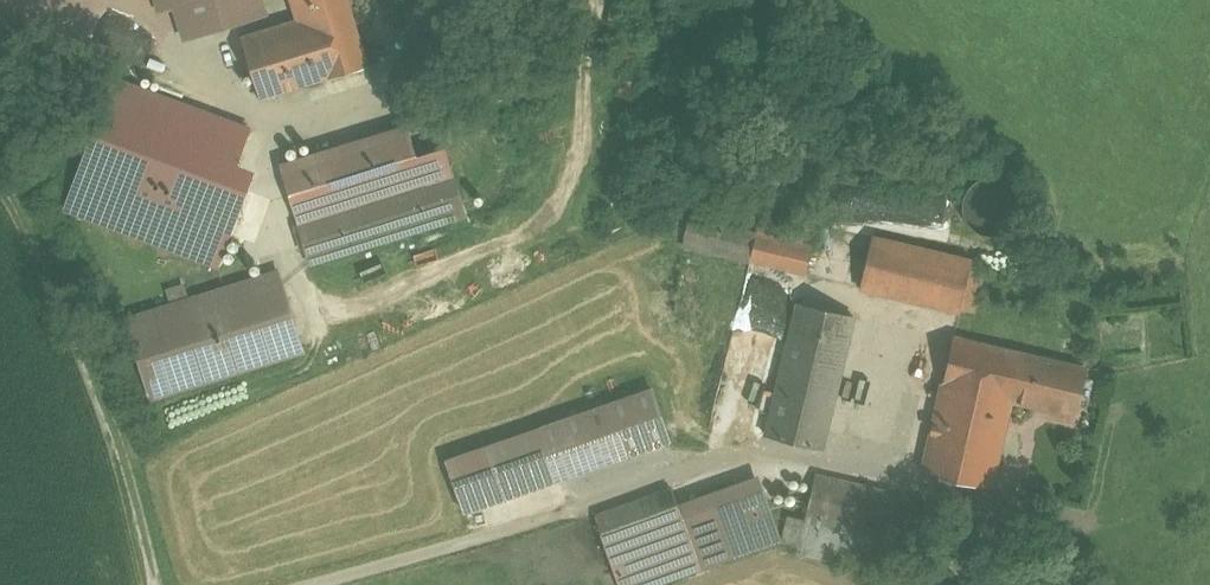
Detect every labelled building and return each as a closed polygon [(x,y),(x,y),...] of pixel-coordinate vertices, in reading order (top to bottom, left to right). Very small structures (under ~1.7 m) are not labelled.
[(170,45),(266,15),(261,0),(157,0),(170,45)] [(297,20),(348,4),(347,0),(291,0),(297,20)] [(297,20),(241,38),(261,101),(368,67),(348,4),(297,20)] [(251,129),(117,78),(68,206),(219,264),(251,180),(234,173),(251,129)] [(408,127),(281,166),(299,223),(454,175),(446,148),(417,157),(408,127)] [(454,175),(299,223),(311,263),(467,215),(454,175)] [(763,235),(690,218),(683,245),(750,262),(806,275),(812,247),(763,235)] [(972,261),(873,237),(860,289),(960,312),(972,261)] [(279,273),(127,320),(151,397),(303,350),(279,273)] [(853,318),(797,305),(765,438),(820,451),(853,318)] [(1086,370),(954,339),(944,384),(1011,399),(1049,408),(1047,415),(1074,421),(1086,370)] [(1011,399),(944,384),(924,473),(991,489),(1011,399)] [(653,389),(447,461),(465,512),(671,440),(653,389)] [(918,499),(816,475),(806,518),(804,518),(803,521),(789,518),(784,540),(800,544),(798,552),(900,575),(918,499)] [(618,584),(659,584),(699,571),(777,543),(753,476),(599,531),(618,584)]
